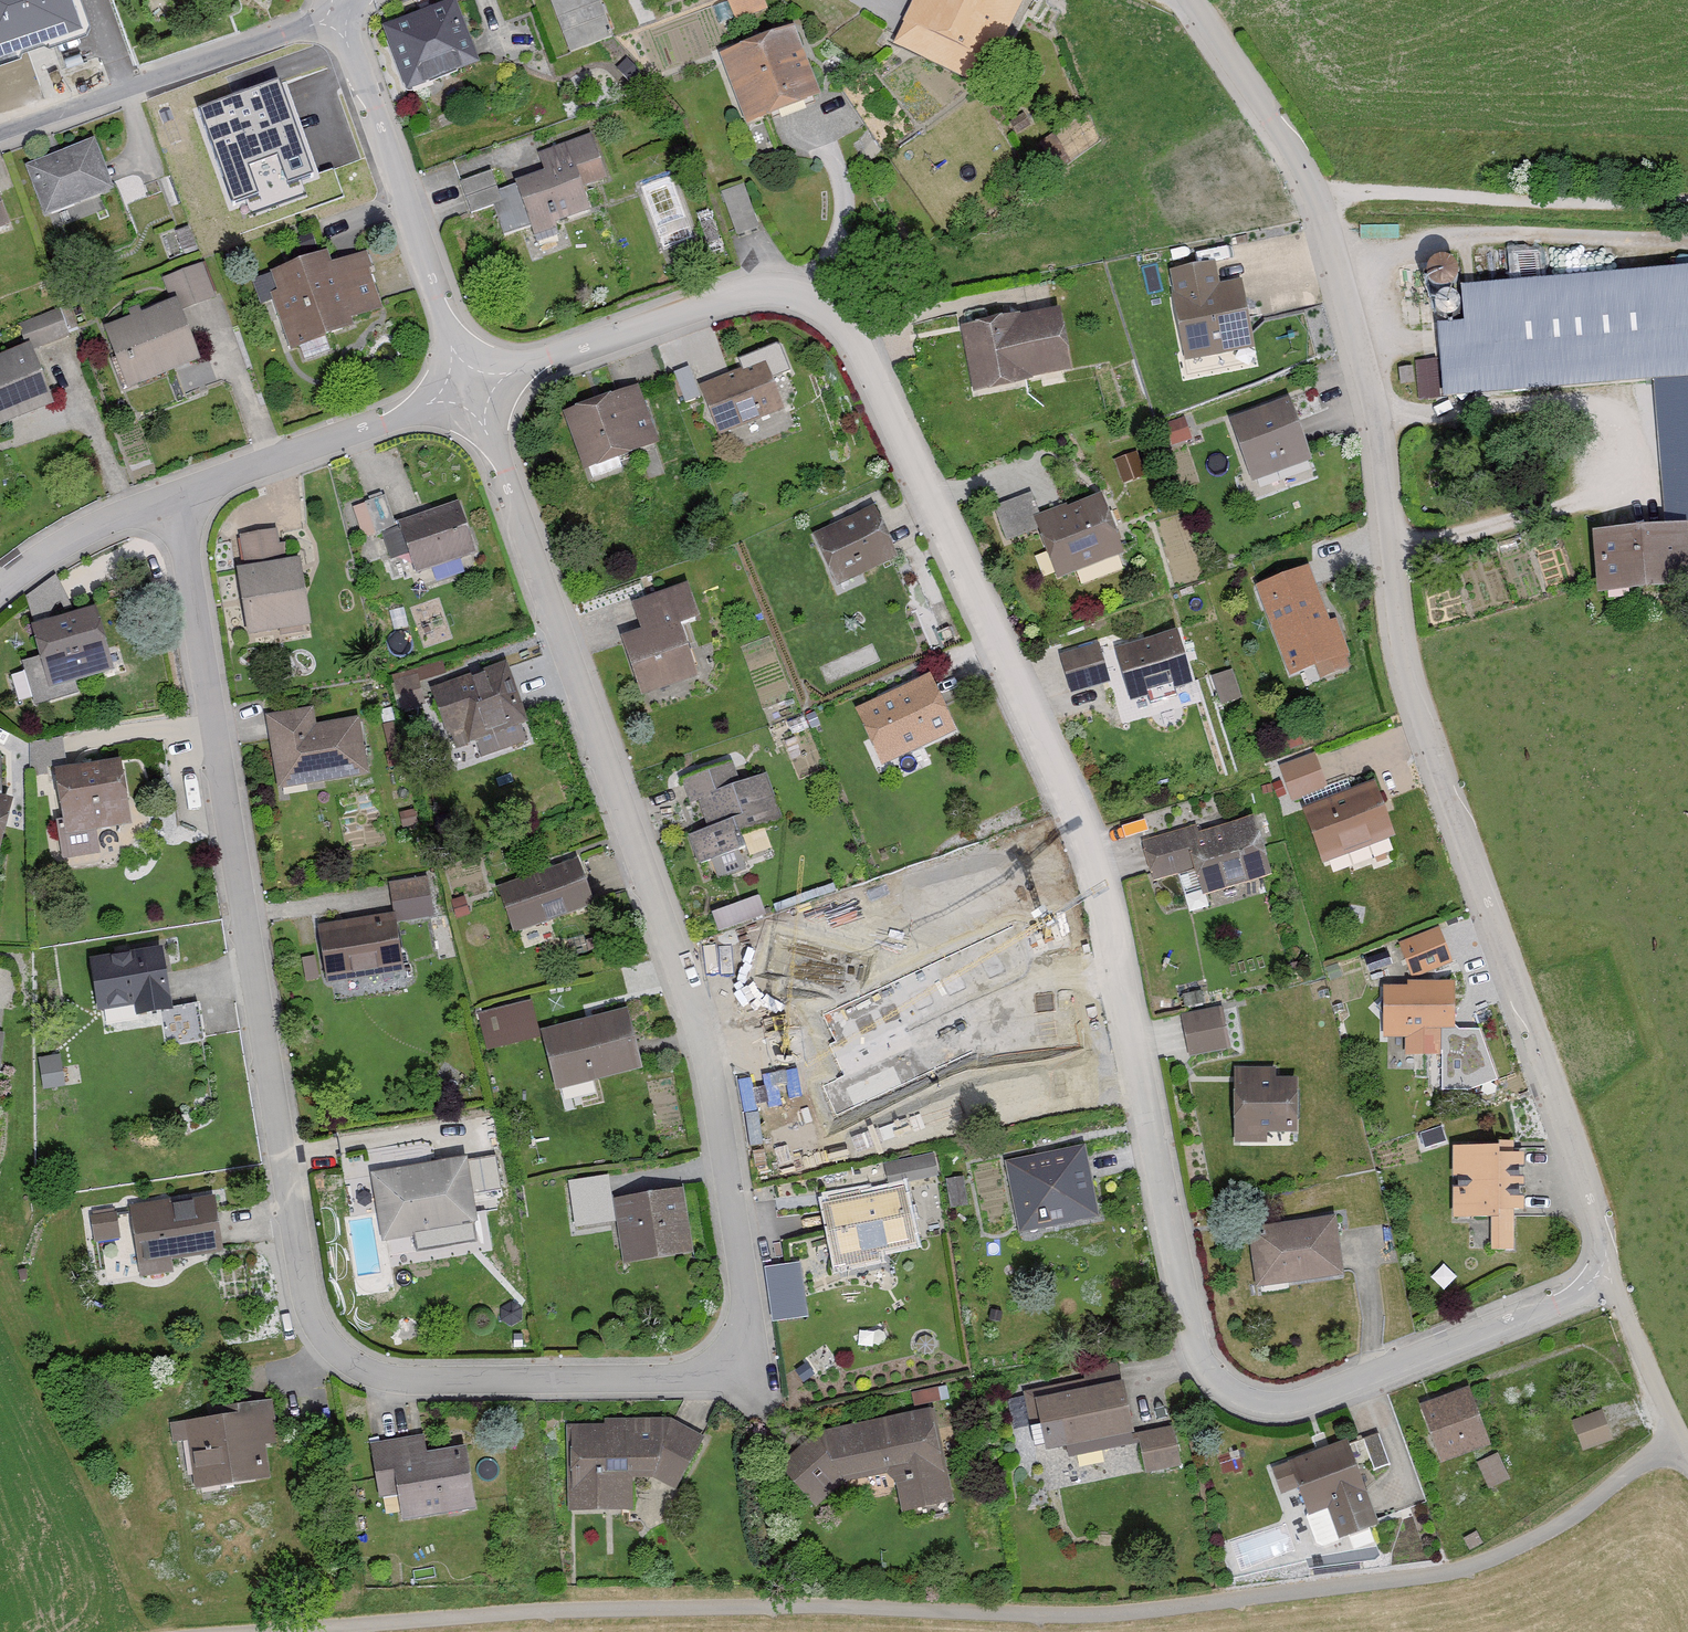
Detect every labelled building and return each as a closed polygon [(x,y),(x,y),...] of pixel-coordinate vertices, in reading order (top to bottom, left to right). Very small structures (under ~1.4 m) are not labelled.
[(81,28),(71,0),(0,0),(0,56),(81,28)] [(593,0),(556,0),(557,3),(548,6),(568,58),(610,43),(593,0)] [(759,0),(738,0),(726,5),(734,26),(764,14),(759,0)] [(889,51),(978,96),(1026,0),(915,0),(889,51)] [(472,71),(447,9),(378,36),(403,98),(472,71)] [(814,105),(787,35),(717,62),(744,132),(814,105)] [(308,131),(284,72),(224,96),(247,155),(308,131)] [(587,140),(535,159),(542,177),(513,187),(531,238),(586,218),(577,194),(603,184),(587,140)] [(111,195),(90,145),(25,173),(45,222),(111,195)] [(497,206),(489,179),(459,188),(468,215),(497,206)] [(744,179),(721,187),(738,232),(761,224),(744,179)] [(192,248),(186,233),(174,237),(180,253),(192,248)] [(382,314),(363,258),(329,270),(326,261),(251,285),(259,308),(272,304),(288,352),(349,332),(347,325),(382,314)] [(198,268),(165,283),(179,315),(212,301),(198,268)] [(1239,287),(1218,291),(1214,269),(1165,280),(1184,365),(1253,351),(1239,287)] [(1458,290),(1461,326),(1435,328),(1441,401),(1651,384),(1663,528),(1683,526),(1684,538),(1687,538),(1687,271),(1458,290)] [(193,366),(171,307),(140,318),(136,309),(124,314),(127,324),(100,334),(122,393),(193,366)] [(1071,375),(1057,313),(960,334),(974,396),(1071,375)] [(56,315),(20,329),(30,354),(66,340),(56,315)] [(25,351),(0,361),(0,430),(48,413),(25,351)] [(1416,393),(1434,394),(1435,355),(1417,355),(1416,393)] [(762,364),(697,390),(717,439),(782,412),(762,364)] [(694,403),(683,373),(672,377),(684,407),(694,403)] [(634,390),(560,418),(581,473),(655,445),(634,390)] [(1308,460),(1281,401),(1226,426),(1253,485),(1308,460)] [(1182,424),(1162,431),(1169,451),(1188,444),(1182,424)] [(1137,479),(1126,457),(1112,465),(1122,486),(1137,479)] [(1006,542),(1034,531),(1055,581),(1121,554),(1098,499),(1068,511),(1066,505),(1038,516),(1030,496),(993,511),(1006,542)] [(392,526),(379,498),(350,511),(363,539),(392,526)] [(397,527),(415,576),(471,555),(453,506),(397,527)] [(894,560),(870,511),(812,539),(835,588),(894,560)] [(1663,528),(1590,534),(1595,596),(1687,589),(1687,584),(1684,538),(1683,526),(1663,528)] [(281,561),(276,532),(236,539),(242,568),(233,569),(246,638),(305,628),(292,559),(281,561)] [(1307,570),(1255,589),(1287,676),(1313,666),(1317,678),(1346,668),(1342,658),(1348,656),(1335,621),(1327,625),(1307,570)] [(70,614),(60,581),(25,600),(33,625),(24,628),(34,660),(19,664),(31,704),(77,691),(74,680),(110,670),(92,608),(70,614)] [(684,586),(629,605),(638,632),(617,639),(638,699),(693,680),(676,629),(696,622),(684,586)] [(1189,683),(1172,634),(1114,653),(1130,702),(1189,683)] [(1109,682),(1096,641),(1057,653),(1070,695),(1109,682)] [(524,726),(500,665),(427,694),(444,738),(448,737),(454,751),(472,744),(479,759),(525,741),(520,727),(524,726)] [(1238,700),(1229,672),(1209,679),(1218,707),(1238,700)] [(951,735),(924,680),(854,715),(881,769),(951,735)] [(419,709),(412,682),(393,687),(400,714),(419,709)] [(366,777),(357,719),(314,726),(311,710),(262,718),(275,792),(366,777)] [(1277,771),(1293,808),(1327,793),(1311,757),(1277,771)] [(127,827),(115,763),(51,775),(61,828),(52,830),(59,865),(97,858),(92,833),(127,827)] [(731,766),(681,784),(690,808),(696,805),(705,830),(684,838),(695,868),(710,863),(718,885),(743,876),(734,854),(742,851),(736,836),(780,820),(764,776),(738,785),(731,766)] [(1370,786),(1300,812),(1322,869),(1391,843),(1382,818),(1392,814),(1384,793),(1374,797),(1370,786)] [(0,800),(0,836),(8,802),(0,800)] [(1247,821),(1196,838),(1193,831),(1142,848),(1154,886),(1192,874),(1201,900),(1266,879),(1247,821)] [(573,862),(495,892),(513,937),(576,913),(571,899),(586,894),(573,862)] [(423,882),(389,886),(395,926),(429,921),(423,882)] [(757,902),(711,917),(716,933),(762,917),(757,902)] [(870,910),(841,930),(816,939),(813,931),(778,945),(771,927),(723,946),(732,969),(725,972),(741,1010),(796,989),(799,996),(853,974),(892,1033),(870,1048),(897,1090),(918,1076),(925,1088),(930,1084),(939,1098),(968,1079),(959,1066),(965,1062),(923,997),(952,979),(924,937),(898,954),(870,910)] [(325,985),(397,974),(388,918),(314,930),(319,960),(301,963),(304,982),(324,979),(325,985)] [(1434,934),(1397,950),(1411,982),(1448,966),(1434,934)] [(168,1012),(157,952),(85,964),(94,1014),(130,1007),(132,1019),(168,1012)] [(1404,991),(1382,991),(1381,1042),(1400,1042),(1400,1058),(1429,1058),(1430,1031),(1450,1031),(1451,986),(1404,985),(1404,991)] [(536,1040),(528,1005),(479,1017),(487,1051),(536,1040)] [(1218,1012),(1180,1019),(1187,1060),(1226,1053),(1218,1012)] [(623,1013),(539,1035),(555,1094),(639,1071),(623,1013)] [(59,1062),(38,1064),(40,1093),(61,1091),(59,1062)] [(1266,1073),(1232,1072),(1231,1145),(1264,1146),(1264,1136),(1294,1137),(1295,1083),(1277,1082),(1277,1078),(1266,1078),(1266,1073)] [(1495,1151),(1452,1150),(1451,1220),(1488,1221),(1488,1251),(1510,1251),(1510,1214),(1520,1214),(1521,1158),(1511,1157),(1511,1146),(1495,1146),(1495,1151)] [(1078,1148),(1001,1166),(1019,1238),(1095,1220),(1078,1148)] [(463,1167),(462,1160),(370,1175),(382,1243),(474,1228),(468,1194),(497,1190),(492,1163),(463,1167)] [(929,1160),(883,1172),(888,1189),(934,1177),(929,1160)] [(604,1179),(567,1185),(574,1226),(611,1220),(604,1179)] [(956,1181),(941,1184),(946,1211),(961,1208),(956,1181)] [(899,1191),(820,1209),(837,1282),(886,1271),(882,1255),(912,1248),(899,1191)] [(680,1192),(614,1202),(623,1265),(689,1256),(680,1192)] [(218,1252),(210,1199),(170,1205),(170,1200),(128,1206),(138,1265),(218,1252)] [(116,1242),(111,1211),(88,1215),(94,1246),(116,1242)] [(1338,1280),(1332,1220),(1247,1229),(1253,1289),(1338,1280)] [(811,1312),(803,1257),(767,1262),(775,1318),(811,1312)] [(807,1378),(802,1370),(794,1375),(799,1383),(807,1378)] [(1132,1449),(1120,1384),(1031,1401),(1041,1456),(1065,1452),(1067,1461),(1132,1449)] [(1465,1389),(1417,1408),(1438,1463),(1487,1445),(1465,1389)] [(930,1394),(909,1399),(912,1410),(933,1405),(930,1394)] [(275,1445),(269,1402),(219,1409),(221,1417),(168,1425),(170,1442),(187,1440),(194,1489),(268,1478),(264,1446),(275,1445)] [(812,1510),(840,1484),(891,1474),(901,1523),(951,1513),(931,1412),(817,1435),(777,1471),(812,1510)] [(1609,1441),(1600,1413),(1570,1423),(1580,1451),(1609,1441)] [(702,1441),(666,1421),(602,1422),(603,1428),(565,1429),(566,1512),(628,1511),(627,1481),(653,1481),(673,1492),(702,1441)] [(1169,1433),(1137,1440),(1145,1478),(1177,1472),(1169,1433)] [(1374,1436),(1361,1441),(1372,1472),(1385,1467),(1374,1436)] [(464,1448),(422,1455),(420,1439),(368,1446),(376,1501),(395,1498),(399,1525),(474,1514),(464,1448)] [(1373,1526),(1343,1441),(1284,1461),(1285,1464),(1266,1471),(1273,1493),(1292,1486),(1303,1517),(1325,1509),(1336,1539),(1373,1526)] [(1505,1480),(1494,1457),(1475,1466),(1486,1489),(1505,1480)] [(1479,1545),(1473,1534),(1463,1540),(1468,1550),(1479,1545)]
